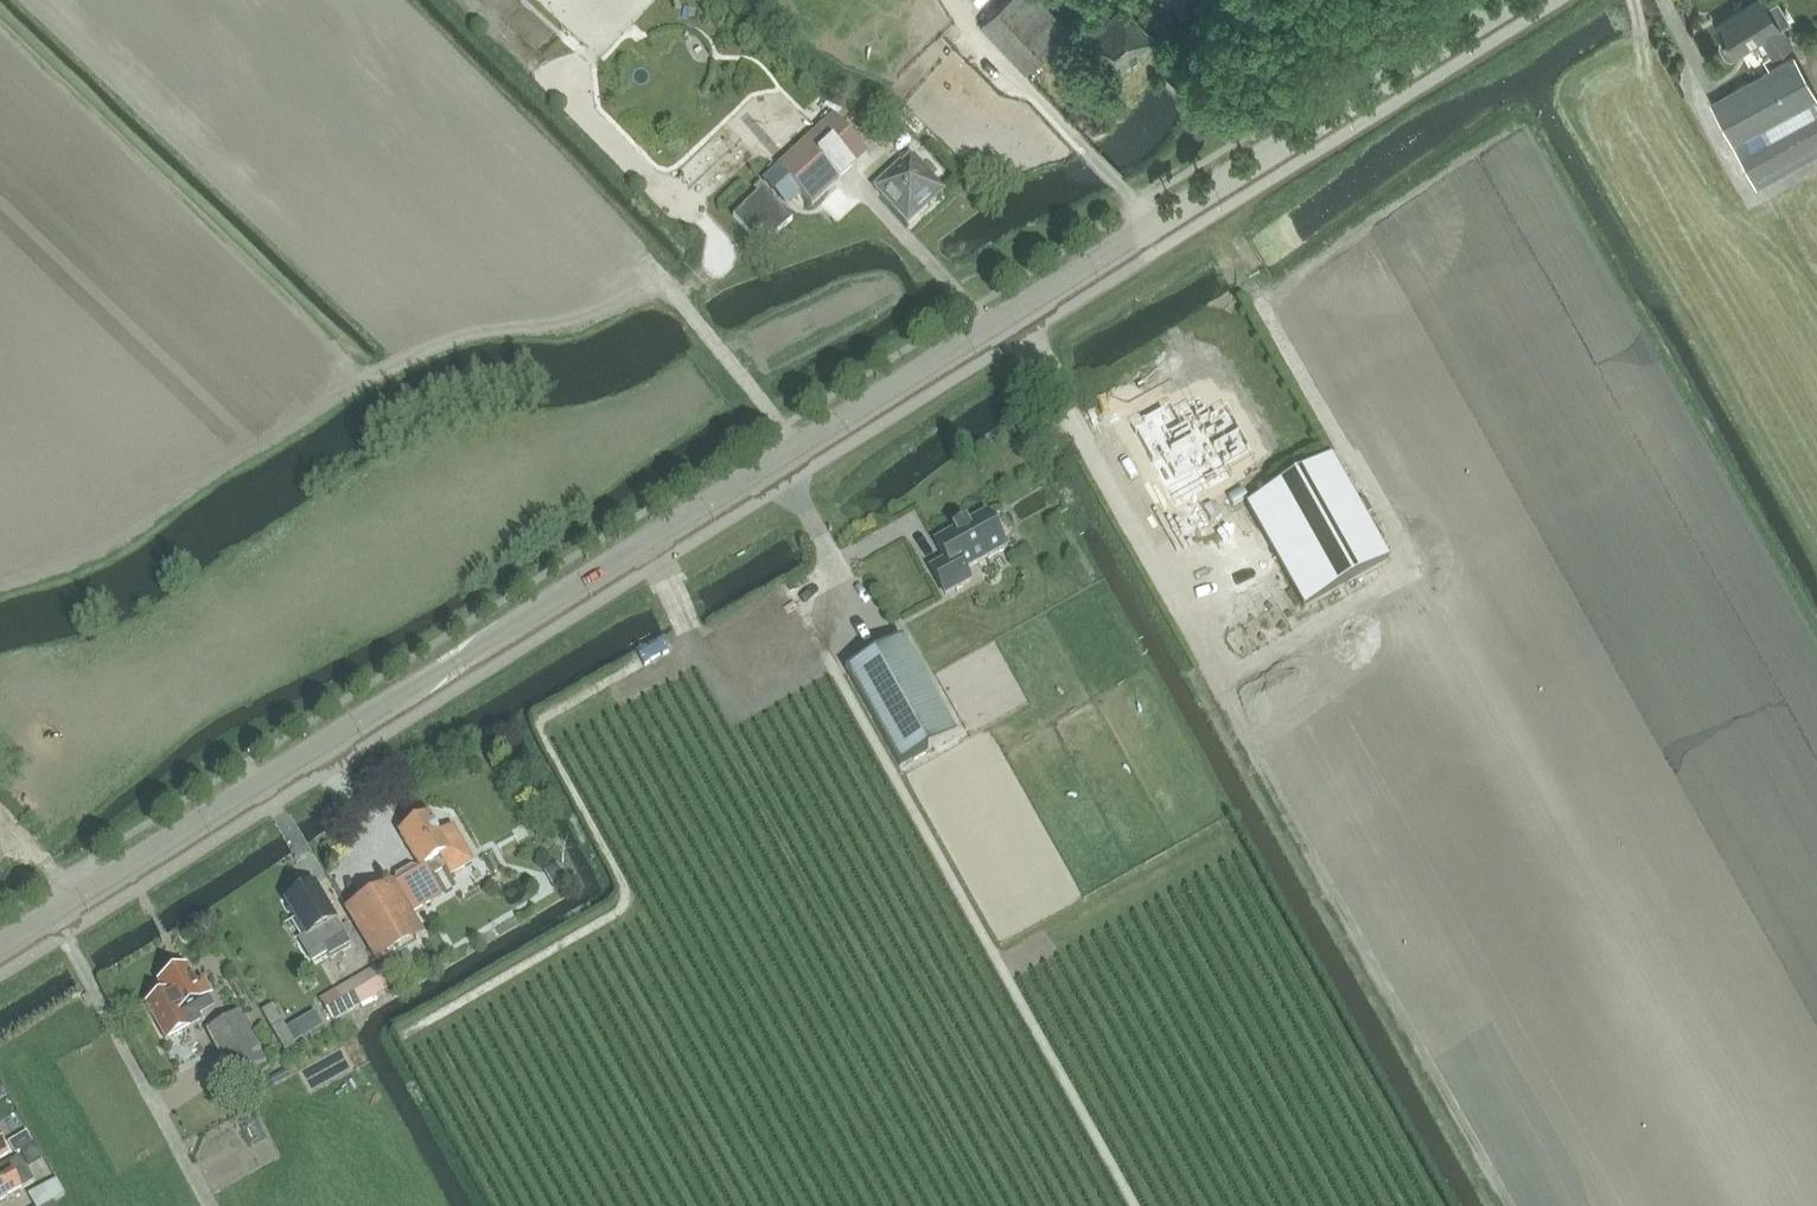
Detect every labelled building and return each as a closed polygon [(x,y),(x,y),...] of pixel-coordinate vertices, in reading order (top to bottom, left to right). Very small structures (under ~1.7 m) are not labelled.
[(577,34),(592,47),(636,0),(608,0),(577,34)] [(1071,31),(1042,0),(1006,0),(980,25),(1026,73),(1071,31)] [(1761,39),(1772,56),(1793,43),(1781,25),(1790,19),(1778,1),(1768,7),(1763,0),(1756,0),(1716,25),(1723,36),(1721,37),(1723,40),(1721,42),(1721,47),(1726,56),(1731,58),(1761,39)] [(1118,73),(1154,38),(1124,6),(1087,41),(1118,73)] [(1794,57),(1710,102),(1757,187),(1816,154),(1816,99),(1794,57)] [(777,168),(797,189),(811,205),(868,153),(833,116),(777,168)] [(924,146),(913,156),(902,166),(900,163),(874,188),(908,225),(956,181),(924,146)] [(792,228),(757,185),(734,203),(769,246),(792,228)] [(1184,452),(1213,436),(1190,395),(1161,411),(1164,417),(1134,434),(1149,461),(1179,444),(1184,452)] [(1363,518),(1371,513),(1364,500),(1355,504),(1331,460),(1248,507),(1305,608),(1387,562),(1363,518)] [(935,542),(945,560),(930,568),(945,595),(970,581),(964,570),(1005,548),(998,534),(999,533),(999,528),(997,523),(994,519),(989,516),(988,516),(986,513),(967,524),(966,522),(953,529),(954,531),(935,542)] [(846,670),(884,738),(900,767),(956,735),(901,639),(846,670)] [(381,839),(397,839),(397,812),(381,812),(381,839)] [(399,833),(420,869),(419,870),(411,868),(396,877),(394,885),(349,912),(379,963),(425,936),(413,915),(443,897),(433,879),(448,870),(451,875),(473,862),(452,827),(439,835),(427,816),(399,833)] [(350,946),(344,935),(314,886),(286,903),(307,938),(300,942),(313,963),(328,954),(330,957),(350,946)] [(161,980),(157,982),(163,994),(145,1004),(149,1013),(149,1018),(153,1021),(165,1041),(201,1022),(198,1017),(215,1008),(210,998),(212,997),(203,980),(197,984),(187,966),(172,974),(169,971),(161,976),(161,980)] [(377,967),(362,976),(336,991),(348,1012),(389,989),(377,967)] [(233,1082),(267,1064),(240,1013),(206,1031),(233,1082)] [(266,1030),(280,1051),(295,1042),(282,1020),(266,1030)] [(9,1194),(8,1193),(34,1178),(21,1153),(0,1164),(0,1199),(9,1194)]
